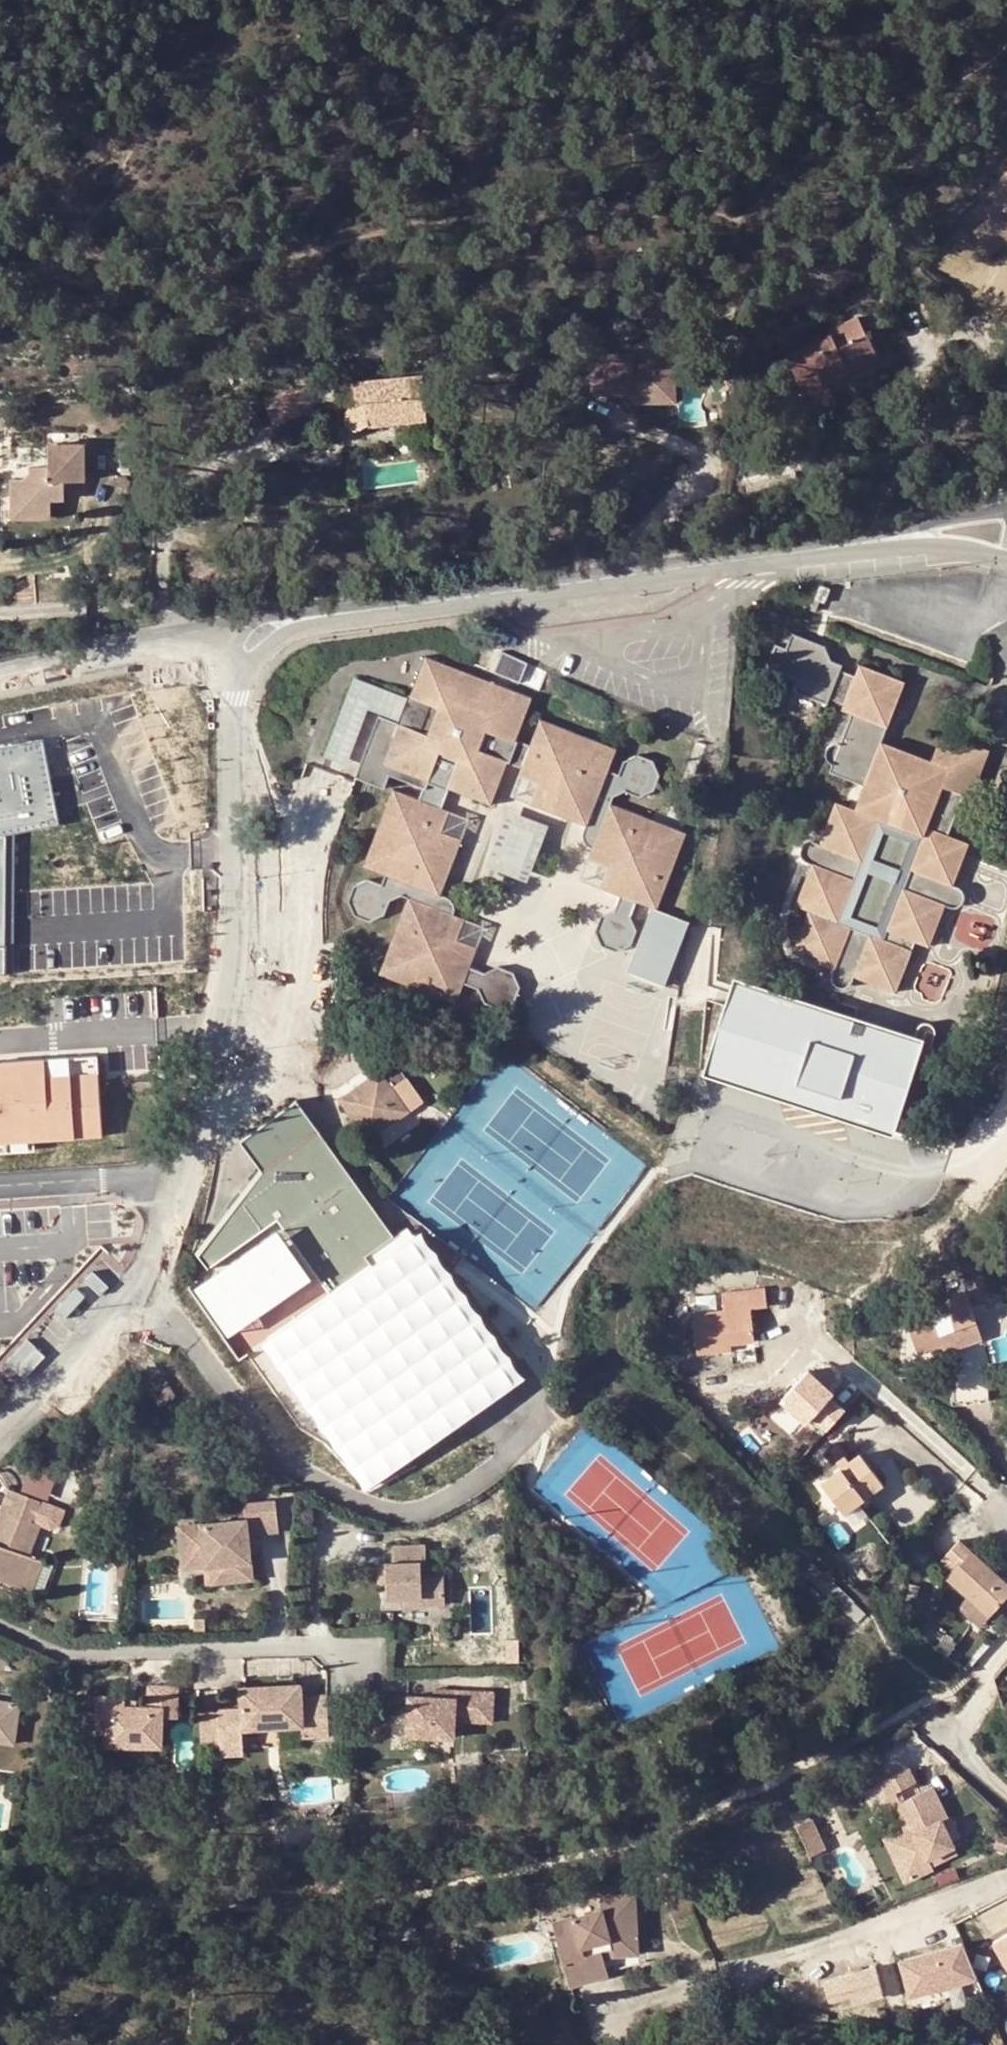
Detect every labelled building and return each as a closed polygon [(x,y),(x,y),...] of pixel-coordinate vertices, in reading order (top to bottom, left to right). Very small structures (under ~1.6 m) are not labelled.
[(985,197),(998,214),(1006,208),(1006,179),(1005,181),(985,197)] [(998,214),(978,228),(996,252),(1006,245),(1006,208),(998,214)] [(823,381),(877,357),(859,317),(829,331),(832,336),(786,358),(796,376),(815,367),(823,381)] [(675,360),(632,359),(632,355),(593,355),(594,394),(632,394),(633,396),(635,399),(638,400),(641,401),(643,400),(646,399),(648,397),(649,395),(650,394),(675,393),(675,360)] [(796,376),(813,411),(833,402),(823,381),(815,367),(796,376)] [(344,381),(344,379),(311,382),(313,402),(356,398),(356,407),(351,410),(349,412),(349,415),(349,421),(353,426),(359,428),(365,426),(366,425),(397,422),(427,418),(424,377),(359,382),(359,380),(344,381)] [(313,402),(311,382),(266,402),(277,426),(313,410),(313,402)] [(398,438),(429,434),(427,418),(397,422),(398,438)] [(14,498),(14,517),(52,516),(53,499),(65,499),(65,481),(84,481),(83,448),(50,448),(49,466),(33,466),(33,473),(26,479),(14,479),(14,498)] [(14,517),(14,498),(2,498),(2,528),(14,517)] [(824,601),(829,588),(820,584),(815,597),(824,601)] [(794,690),(826,702),(828,697),(839,669),(841,664),(830,660),(819,657),(823,646),(791,634),(786,648),(775,644),(767,667),(798,679),(794,690)] [(819,657),(830,660),(825,647),(823,646),(819,657)] [(427,780),(447,787),(491,804),(507,761),(515,740),(531,697),(425,657),(410,699),(408,698),(399,720),(397,724),(378,717),(355,776),(383,787),(387,773),(424,787),(427,780)] [(855,675),(844,702),(841,710),(852,714),(886,727),(903,681),(858,665),(855,675)] [(839,669),(828,697),(844,702),(855,675),(839,669)] [(353,677),(345,700),(367,709),(399,720),(408,698),(353,677)] [(367,709),(345,700),(324,756),(345,764),(367,709)] [(846,728),(881,741),(886,727),(852,714),(846,728)] [(603,888),(621,895),(615,910),(601,917),(596,929),(603,945),(616,950),(630,944),(635,929),(629,914),(635,900),(653,907),(656,908),(684,832),(609,804),(612,795),(625,789),(639,794),(652,788),(658,774),(652,761),(636,756),(623,762),(619,774),(607,771),(616,748),(540,719),(530,746),(522,766),(511,795),(574,820),(588,825),(587,827),(585,829),(585,833),(585,836),(586,839),(588,842),(590,844),(593,845),(588,858),(580,879),(603,888)] [(881,741),(846,728),(840,745),(837,743),(835,744),(832,744),(829,746),(827,748),(826,751),(826,754),(826,757),(828,759),(830,762),(832,763),(831,771),(864,784),(854,809),(835,801),(823,830),(836,835),(831,849),(818,844),(815,843),(812,842),(809,842),(806,842),(803,844),(802,846),(800,849),(800,851),(800,855),(801,858),(803,860),(806,862),(808,862),(811,863),(824,867),(819,879),(806,875),(795,905),(807,910),(791,952),(822,964),(827,951),(839,955),(835,968),(833,970),(831,972),(831,976),(831,978),(832,981),(833,984),(835,985),(838,987),(842,987),(844,987),(847,986),(849,983),(851,981),(852,978),(852,975),(858,961),(871,967),(865,980),(896,992),(912,950),(883,939),(869,933),(849,926),(838,922),(854,879),(861,861),(877,818),(923,836),(910,868),(903,888),(887,930),(915,941),(929,946),(941,914),(934,912),(938,901),(945,903),(948,905),(951,906),(954,905),(956,904),(959,902),(961,900),(961,897),(962,894),(961,891),(960,889),(957,887),(955,885),(952,885),(938,880),(943,867),(957,872),(968,842),(947,834),(961,793),(971,797),(981,773),(975,771),(981,753),(940,738),(931,759),(881,741)] [(983,747),(942,731),(940,738),(981,753),(983,747)] [(60,824),(44,739),(0,748),(0,836),(7,834),(60,824)] [(522,766),(530,746),(515,740),(507,761),(522,766)] [(975,771),(981,773),(989,750),(983,747),(981,753),(975,771)] [(440,808),(447,787),(427,780),(424,787),(420,800),(440,808)] [(392,790),(363,865),(387,875),(383,886),(368,880),(354,886),(349,899),(356,914),(370,920),(384,913),(388,899),(400,894),(408,897),(380,973),(456,1002),(463,981),(479,988),(485,1001),(500,1006),(513,1000),(518,986),(512,972),(498,966),(485,973),(469,967),(476,949),(484,926),(464,918),(453,914),(454,911),(453,908),(453,904),(451,902),(449,899),(446,897),(443,896),(440,895),(445,882),(468,818),(440,808),(420,800),(392,790)] [(527,877),(547,820),(509,807),(489,864),(527,877)] [(836,835),(823,830),(818,844),(831,849),(836,835)] [(819,879),(824,867),(811,863),(806,875),(819,879)] [(938,880),(952,885),(957,872),(943,867),(938,880)] [(934,912),(941,914),(945,903),(938,901),(934,912)] [(656,908),(653,907),(629,970),(666,985),(690,921),(656,908)] [(887,930),(883,939),(912,950),(915,941),(887,930)] [(827,951),(822,964),(835,968),(839,955),(827,951)] [(858,961),(852,975),(865,980),(871,967),(858,961)] [(733,981),(702,1075),(887,1137),(919,1042),(733,981)] [(368,1139),(409,1111),(393,1088),(408,1078),(391,1053),(375,1063),(380,1069),(338,1099),(368,1139)] [(97,1056),(0,1062),(0,1142),(103,1135),(97,1056)] [(265,1339),(367,1483),(518,1376),(416,1232),(368,1265),(363,1257),(396,1234),(292,1092),(235,1134),(258,1164),(195,1257),(207,1273),(277,1225),(326,1296),(265,1339)] [(277,1234),(211,1280),(243,1325),(308,1279),(277,1234)] [(724,1343),(731,1342),(754,1340),(750,1307),(766,1305),(765,1290),(722,1294),(724,1312),(694,1315),(698,1353),(724,1350),(724,1343)] [(951,1317),(936,1322),(933,1316),(909,1325),(918,1353),(943,1345),(946,1355),(964,1349),(962,1345),(982,1338),(965,1294),(945,1301),(948,1310),(951,1317)] [(951,1317),(948,1310),(933,1316),(936,1322),(951,1317)] [(828,1429),(845,1410),(830,1397),(834,1393),(809,1370),(782,1399),(807,1422),(813,1415),(828,1429)] [(949,1373),(952,1404),(988,1400),(988,1377),(949,1373)] [(158,1403),(175,1392),(166,1376),(148,1387),(158,1403)] [(850,1463),(841,1470),(832,1477),(822,1485),(844,1513),(864,1498),(882,1483),(861,1455),(850,1463)] [(850,1463),(845,1456),(836,1463),(841,1470),(850,1463)] [(31,1551),(37,1531),(29,1528),(42,1495),(11,1484),(0,1511),(0,1574),(25,1584),(37,1553),(31,1551)] [(29,1528),(37,1531),(47,1535),(58,1502),(42,1495),(29,1528)] [(864,1498),(844,1513),(847,1519),(868,1504),(864,1498)] [(249,1551),(248,1533),(256,1532),(277,1530),(274,1500),(245,1502),(246,1517),(179,1523),(181,1550),(202,1549),(203,1563),(210,1562),(212,1580),(251,1577),(249,1551)] [(248,1533),(249,1551),(257,1550),(256,1532),(248,1533)] [(977,1604),(989,1615),(1006,1596),(1006,1585),(959,1542),(939,1564),(951,1574),(947,1578),(968,1597),(977,1604)] [(387,1595),(404,1595),(414,1595),(414,1603),(444,1603),(444,1575),(422,1575),(421,1561),(427,1560),(427,1544),(395,1545),(394,1561),(387,1561),(387,1595)] [(119,1558),(128,1559),(129,1547),(119,1547),(119,1558)] [(202,1549),(181,1550),(182,1565),(203,1563),(202,1549)] [(34,1587),(46,1556),(37,1553),(25,1584),(34,1587)] [(117,1576),(127,1577),(128,1559),(119,1558),(117,1576)] [(404,1595),(404,1604),(414,1603),(414,1595),(404,1595)] [(977,1604),(968,1597),(962,1604),(970,1611),(983,1622),(989,1615),(977,1604)] [(143,1733),(162,1733),(162,1714),(178,1714),(177,1682),(149,1682),(149,1704),(137,1703),(125,1703),(126,1697),(126,1693),(96,1692),(95,1731),(96,1731),(98,1731),(101,1732),(103,1733),(105,1735),(106,1738),(106,1740),(143,1741),(143,1733)] [(324,1709),(303,1710),(302,1703),(301,1683),(239,1686),(241,1705),(218,1707),(221,1751),(242,1749),(241,1726),(303,1724),(305,1743),(324,1742),(324,1709)] [(495,1718),(495,1687),(465,1688),(466,1696),(437,1698),(411,1699),(413,1738),(455,1736),(454,1716),(467,1716),(467,1719),(495,1718)] [(465,1688),(437,1689),(437,1698),(466,1696),(465,1688)] [(18,1701),(2,1699),(0,1713),(0,1740),(13,1742),(18,1701)] [(905,1776),(879,1791),(886,1803),(892,1800),(912,1787),(905,1776)] [(932,1870),(929,1864),(955,1851),(941,1826),(947,1823),(932,1795),(900,1812),(915,1839),(893,1851),(901,1866),(897,1868),(907,1888),(935,1874),(932,1870)] [(892,1800),(886,1803),(904,1837),(886,1847),(897,1868),(901,1866),(893,1851),(915,1839),(900,1812),(892,1800)] [(799,1827),(812,1855),(827,1848),(813,1820),(799,1827)] [(932,1870),(957,1856),(955,1851),(929,1864),(932,1870)] [(525,1900),(522,1889),(506,1893),(508,1903),(525,1900)] [(602,1908),(553,1921),(566,1968),(602,1958),(614,1955),(615,1953),(638,1952),(635,1893),(601,1895),(602,1908)] [(994,1940),(1006,1962),(1006,1932),(994,1940)] [(976,1977),(963,1943),(900,1960),(910,1995),(976,1977)] [(607,1975),(602,1958),(566,1968),(571,1984),(607,1975)] [(827,2020),(828,2013),(815,2011),(814,2018),(827,2020)]
